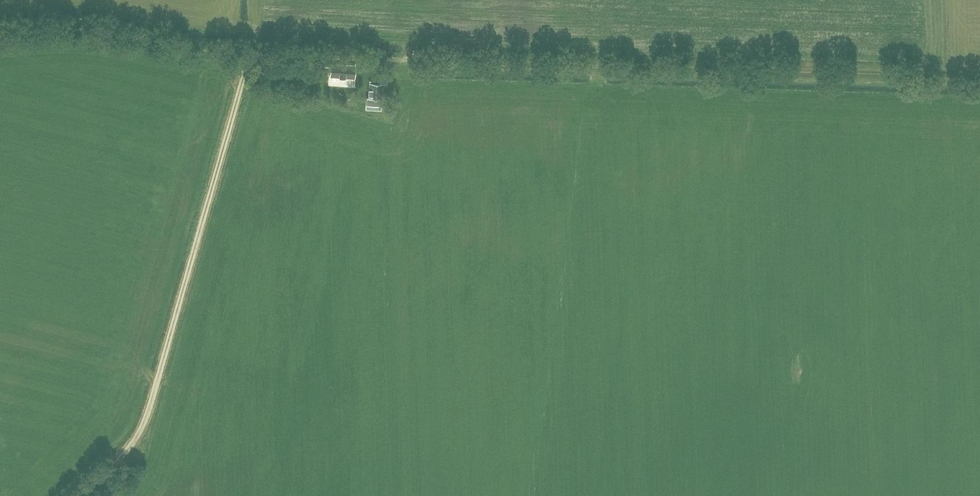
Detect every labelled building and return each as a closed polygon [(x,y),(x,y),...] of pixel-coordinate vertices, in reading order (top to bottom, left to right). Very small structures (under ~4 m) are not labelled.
[(330,77),(354,79),(355,65),(331,63),(330,77)] [(381,98),(382,84),(369,83),(369,99),(367,99),(367,106),(380,107),(381,98)]
